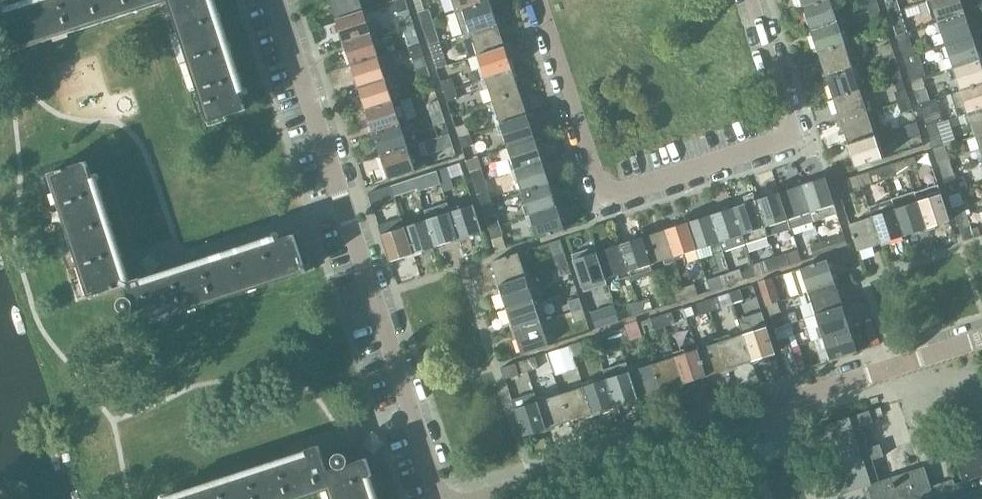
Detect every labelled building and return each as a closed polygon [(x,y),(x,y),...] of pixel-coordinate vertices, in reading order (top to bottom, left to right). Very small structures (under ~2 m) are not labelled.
[(0,15),(0,23),(10,53),(162,3),(169,0),(209,122),(246,109),(211,0),(45,0),(0,15)] [(336,19),(363,10),(360,0),(330,0),(336,19)] [(401,23),(412,20),(405,0),(395,0),(394,0),(401,23)] [(456,13),(490,2),(490,0),(451,0),(456,13)] [(811,30),(838,21),(831,0),(826,0),(803,7),(811,30)] [(868,11),(879,8),(877,0),(866,0),(865,1),(868,11)] [(889,12),(900,9),(897,0),(893,0),(886,2),(889,12)] [(938,22),(965,13),(961,0),(927,0),(935,23),(938,22)] [(463,35),(471,32),(497,24),(490,2),(456,13),(463,35)] [(879,8),(868,11),(872,22),(883,19),(879,8)] [(418,13),(421,24),(433,20),(430,9),(418,13)] [(889,12),(896,35),(908,32),(900,9),(889,12)] [(336,19),(344,42),(371,33),(363,10),(336,19)] [(938,22),(946,45),(972,36),(965,13),(938,22)] [(412,20),(401,23),(404,34),(415,30),(412,20)] [(421,24),(428,46),(440,42),(433,20),(421,24)] [(811,30),(818,53),(845,44),(838,21),(811,30)] [(471,32),(478,55),(505,46),(497,24),(471,32)] [(896,35),(904,58),(915,54),(908,32),(896,35)] [(344,42),(351,65),(378,56),(371,33),(344,42)] [(946,45),(953,67),(980,59),(972,36),(946,45)] [(440,42),(428,46),(431,56),(443,53),(440,42)] [(409,46),(416,69),(427,66),(420,43),(409,46)] [(880,46),(884,57),(894,54),(891,43),(880,46)] [(826,76),(853,67),(860,65),(857,55),(849,57),(845,44),(818,53),(826,76)] [(478,55),(486,78),(512,69),(505,46),(478,55)] [(904,58),(911,81),(923,77),(923,78),(926,77),(918,53),(915,54),(904,58)] [(884,57),(891,80),(902,77),(894,54),(884,57)] [(351,65),(359,88),(386,79),(378,56),(351,65)] [(961,90),(981,83),(981,65),(980,59),(953,67),(961,90)] [(427,66),(416,69),(419,79),(430,76),(427,66)] [(826,76),(834,99),(860,90),(853,67),(826,76)] [(486,78),(493,101),(520,92),(512,69),(486,78)] [(891,80),(899,103),(909,100),(902,77),(891,80)] [(923,77),(911,81),(914,92),(926,88),(923,78),(923,77)] [(441,81),(444,92),(454,88),(451,78),(441,81)] [(359,88),(366,111),(393,102),(386,79),(359,88)] [(968,113),(981,109),(981,83),(961,90),(951,94),(959,116),(968,113)] [(454,88),(444,92),(447,102),(457,99),(454,88)] [(841,122),(868,113),(873,112),(870,102),(864,103),(860,90),(834,99),(841,122)] [(493,101),(501,124),(527,115),(520,92),(493,101)] [(919,104),(926,127),(944,121),(936,98),(919,104)] [(374,134),(401,125),(409,122),(401,99),(393,102),(366,111),(374,134)] [(428,103),(432,115),(442,111),(438,100),(428,103)] [(909,100),(899,103),(905,125),(916,121),(909,100)] [(976,136),(981,134),(981,109),(968,113),(976,136)] [(442,111),(432,115),(435,125),(445,121),(442,111)] [(841,122),(849,145),(875,136),(868,113),(841,122)] [(501,124),(508,147),(535,138),(527,115),(501,124)] [(456,127),(459,137),(470,134),(467,123),(456,127)] [(374,134),(381,157),(408,148),(401,125),(374,134)] [(438,137),(442,148),(453,144),(449,133),(438,137)] [(459,137),(467,160),(478,157),(470,134),(459,137)] [(875,136),(849,145),(856,168),(883,159),(875,136)] [(508,147),(516,170),(542,161),(535,138),(508,147)] [(408,148),(381,157),(389,179),(416,171),(408,148)] [(929,152),(905,160),(909,171),(932,163),(929,152)] [(467,160),(474,183),(485,180),(478,157),(467,160)] [(938,162),(942,173),(953,169),(949,158),(938,162)] [(905,160),(882,167),(885,179),(909,171),(905,160)] [(516,170),(523,193),(550,184),(542,161),(516,170)] [(310,252),(301,255),(294,235),(160,278),(144,264),(145,262),(140,266),(135,270),(130,273),(124,275),(87,162),(49,174),(89,296),(126,284),(131,299),(130,299),(121,302),(124,311),(133,308),(135,312),(149,307),(154,322),(315,269),(310,252)] [(882,167),(859,175),(862,186),(885,179),(882,167)] [(448,168),(437,171),(441,182),(451,179),(448,168)] [(953,169),(942,173),(949,195),(967,189),(963,176),(956,179),(953,169)] [(430,173),(415,178),(418,189),(433,184),(430,173)] [(810,183),(803,185),(815,221),(838,214),(824,174),(809,179),(810,183)] [(862,186),(859,175),(849,178),(852,189),(862,186)] [(415,178),(391,186),(395,197),(418,189),(415,178)] [(485,180),(474,183),(482,205),(492,202),(485,180)] [(523,193),(531,216),(557,207),(550,184),(523,193)] [(803,185),(780,193),(792,229),(815,221),(803,185)] [(395,197),(391,186),(368,193),(372,204),(395,197)] [(915,192),(892,200),(904,236),(927,228),(919,202),(915,192)] [(780,193),(757,200),(769,236),(792,229),(780,193)] [(942,194),(919,202),(927,228),(950,221),(942,194)] [(757,200),(734,208),(746,244),(769,236),(757,200)] [(869,207),(872,217),(881,243),(904,236),(892,200),(869,207)] [(474,204),(451,212),(460,239),(483,231),(474,204)] [(953,208),(956,219),(968,215),(964,204),(953,208)] [(557,207),(531,216),(538,238),(565,230),(557,207)] [(734,208),(711,215),(723,251),(746,244),(734,208)] [(451,212),(428,220),(436,246),(460,239),(451,212)] [(485,219),(489,229),(500,226),(496,215),(485,219)] [(711,215),(688,223),(697,249),(710,245),(713,255),(723,251),(711,215)] [(968,215),(956,219),(964,241),(975,238),(968,215)] [(881,243),(872,217),(849,224),(858,251),(881,243)] [(390,261),(413,254),(405,227),(402,218),(379,226),(390,261)] [(405,227),(413,254),(436,246),(428,220),(405,227)] [(688,223),(665,230),(674,257),(697,249),(688,223)] [(500,226),(489,229),(496,252),(507,248),(500,226)] [(665,230),(642,238),(651,264),(674,257),(665,230)] [(844,235),(822,242),(825,253),(848,246),(844,235)] [(642,238),(619,245),(628,272),(651,264),(642,238)] [(550,243),(557,265),(567,262),(561,239),(550,243)] [(825,253),(822,242),(812,246),(815,257),(825,253)] [(619,245),(596,253),(605,279),(628,272),(619,245)] [(798,252),(776,259),(779,268),(801,261),(798,252)] [(492,262),(499,285),(526,276),(518,253),(492,262)] [(605,279),(596,253),(574,260),(582,287),(605,279)] [(776,259),(753,267),(756,276),(779,268),(776,259)] [(800,295),(808,292),(808,291),(835,283),(828,260),(792,271),(800,295)] [(567,262),(557,265),(561,279),(571,276),(567,262)] [(740,269),(730,272),(734,284),(756,276),(753,267),(741,271),(740,269)] [(734,284),(730,272),(720,275),(724,287),(734,284)] [(499,285),(507,308),(533,299),(526,276),(499,285)] [(808,291),(808,292),(816,314),(843,306),(835,283),(808,291)] [(695,284),(684,288),(688,298),(698,295),(695,284)] [(688,298),(684,288),(674,291),(678,302),(688,298)] [(729,293),(733,304),(744,301),(740,289),(729,293)] [(764,294),(767,305),(778,301),(775,290),(764,294)] [(717,297),(708,300),(711,311),(720,308),(717,297)] [(569,301),(573,312),(583,309),(580,298),(569,301)] [(507,308),(514,331),(541,322),(533,299),(507,308)] [(649,299),(638,303),(641,313),(652,309),(649,299)] [(711,311),(708,300),(696,303),(700,314),(711,311)] [(767,305),(774,328),(786,324),(778,301),(767,305)] [(641,313),(638,303),(628,306),(631,316),(641,313)] [(816,314),(823,338),(850,329),(843,306),(816,314)] [(583,309),(573,312),(576,322),(586,318),(583,309)] [(605,313),(609,324),(620,320),(616,309),(605,313)] [(672,312),(662,315),(665,326),(676,323),(672,312)] [(662,315),(639,322),(642,334),(665,326),(662,315)] [(541,322),(514,331),(522,354),(549,345),(541,322)] [(639,322),(616,329),(619,341),(642,334),(639,322)] [(774,328),(782,351),(793,348),(786,324),(774,328)] [(767,327),(744,334),(753,361),(776,354),(767,327)] [(619,341),(616,329),(600,334),(603,346),(619,341)] [(850,329),(823,338),(831,361),(858,352),(850,329)] [(744,334),(721,342),(730,369),(753,361),(744,334)] [(593,338),(570,345),(573,356),(596,349),(593,338)] [(721,342),(698,349),(707,376),(730,369),(721,342)] [(573,356),(570,345),(548,352),(554,371),(560,369),(557,359),(562,357),(563,359),(573,356)] [(793,348),(782,351),(789,374),(800,371),(793,348)] [(698,349),(675,357),(684,384),(707,376),(698,349)] [(535,357),(524,360),(528,371),(539,368),(535,357)] [(675,357),(652,364),(661,391),(684,384),(675,357)] [(524,360),(516,363),(519,374),(528,371),(524,360)] [(603,370),(607,379),(615,406),(638,399),(628,367),(626,362),(603,370)] [(519,374),(516,363),(501,368),(505,379),(520,375),(519,374)] [(638,363),(628,367),(638,399),(661,391),(652,364),(640,368),(638,363)] [(607,379),(584,387),(592,414),(615,406),(607,379)] [(584,387),(561,394),(569,421),(592,414),(584,387)] [(546,429),(538,402),(535,392),(512,400),(524,436),(546,429)] [(561,394),(538,402),(546,429),(569,421),(561,394)] [(879,481),(872,460),(884,456),(880,444),(868,448),(861,427),(873,423),(869,411),(819,427),(842,495),(868,486),(872,498),(981,498),(981,443),(955,452),(954,450),(953,450),(963,482),(954,485),(941,489),(940,489),(940,490),(933,492),(924,466),(879,481)] [(345,456),(344,455),(335,458),(336,459),(325,463),(319,445),(306,449),(308,455),(174,498),(300,498),(322,492),(322,491),(329,489),(332,498),(374,498),(367,477),(372,475),(370,467),(383,462),(364,444),(366,443),(365,443),(363,445),(359,448),(355,452),(350,454),(345,456)]
